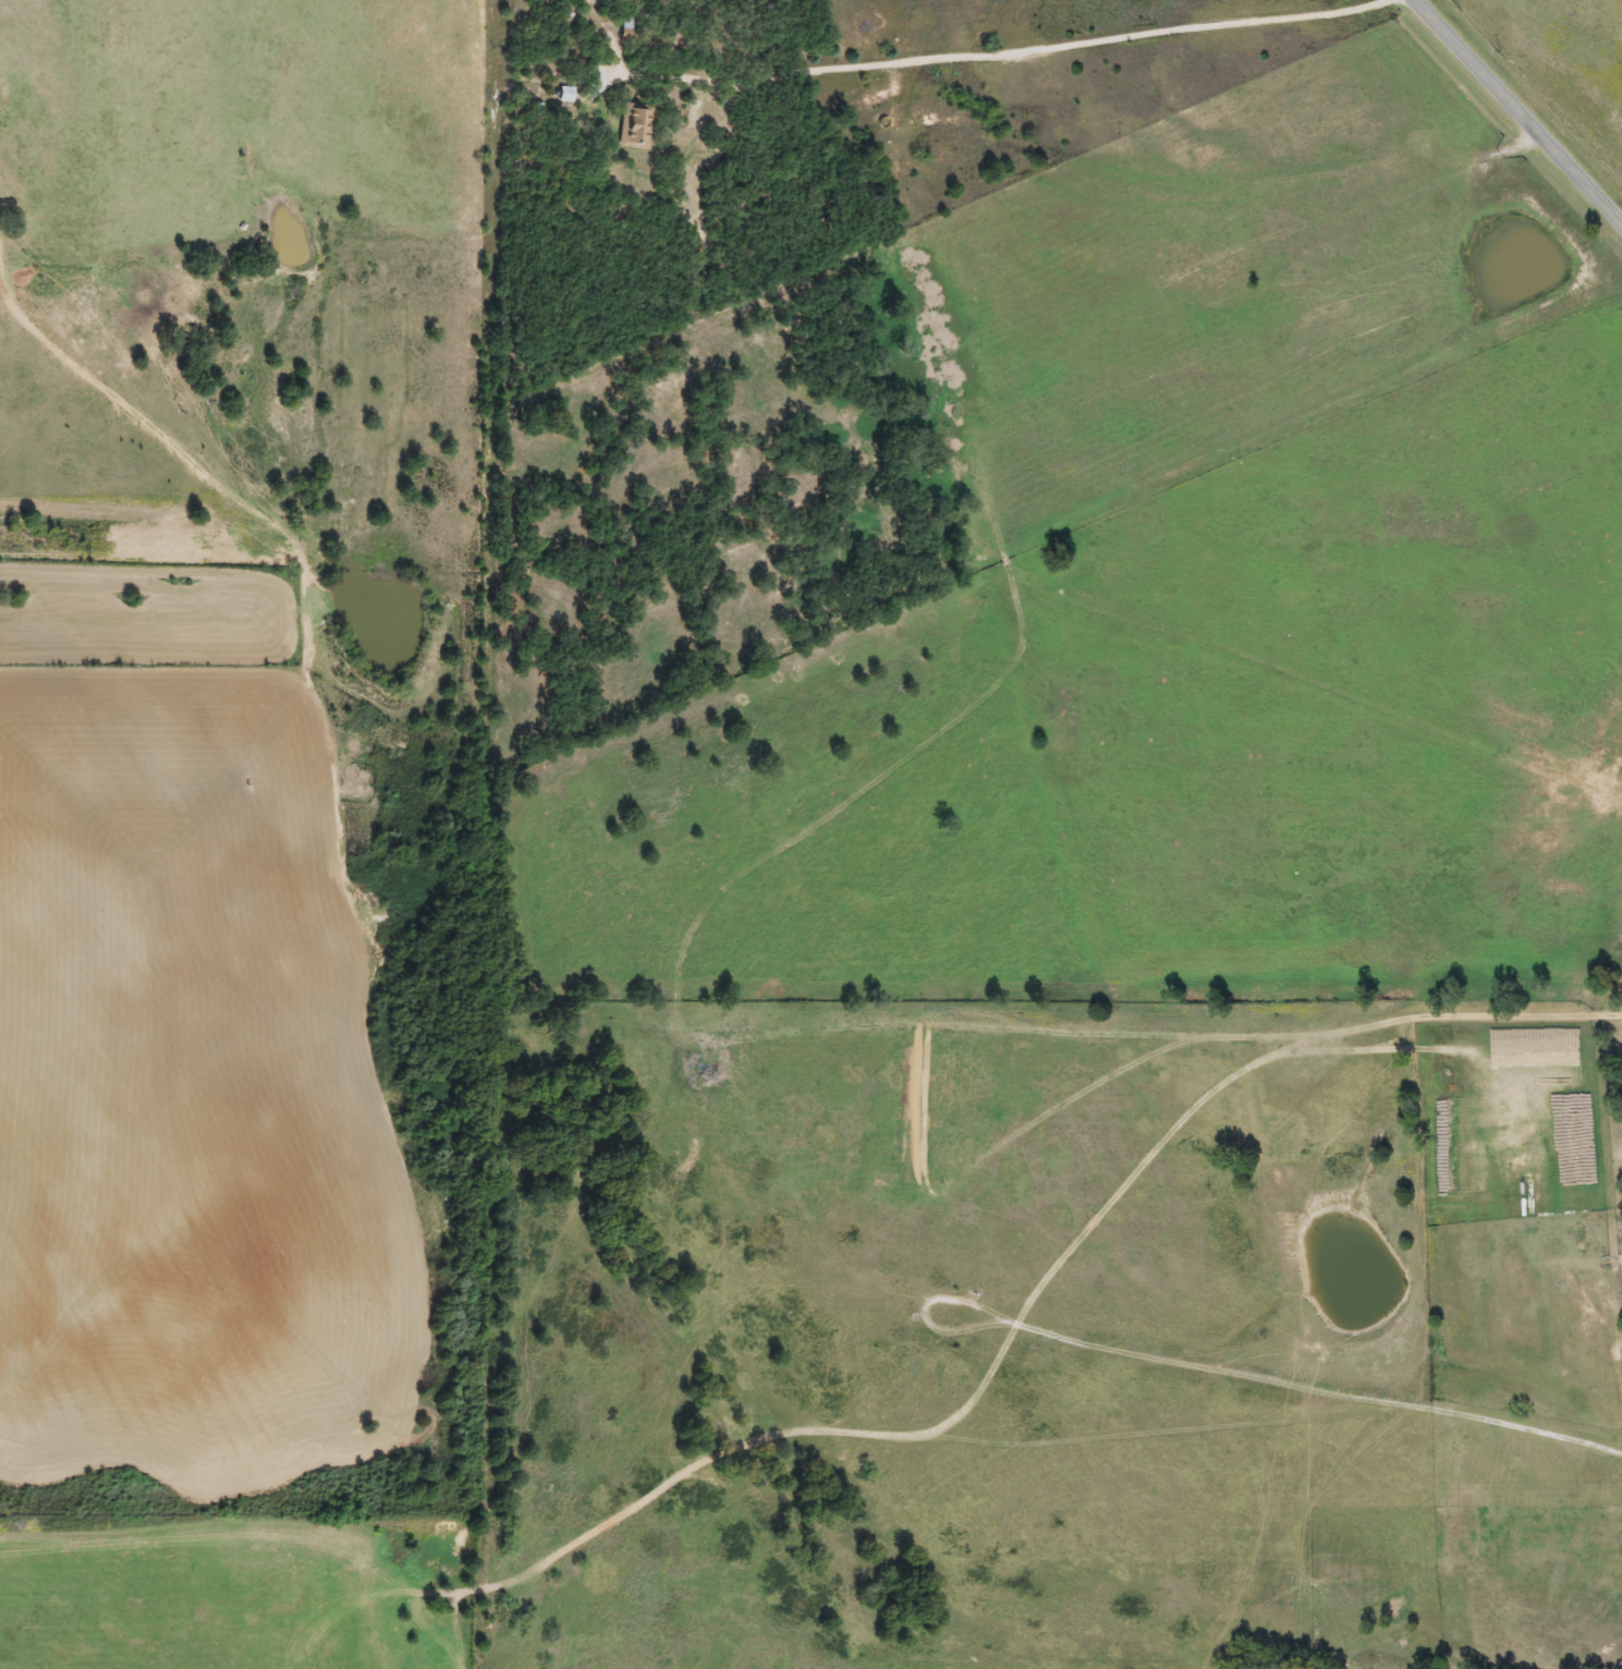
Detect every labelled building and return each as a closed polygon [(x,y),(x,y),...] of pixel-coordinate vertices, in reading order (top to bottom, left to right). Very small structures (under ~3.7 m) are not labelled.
[(557,101),(558,86),(572,87),(571,102),(557,101)] [(648,105),(646,149),(618,147),(620,103),(648,105)]
